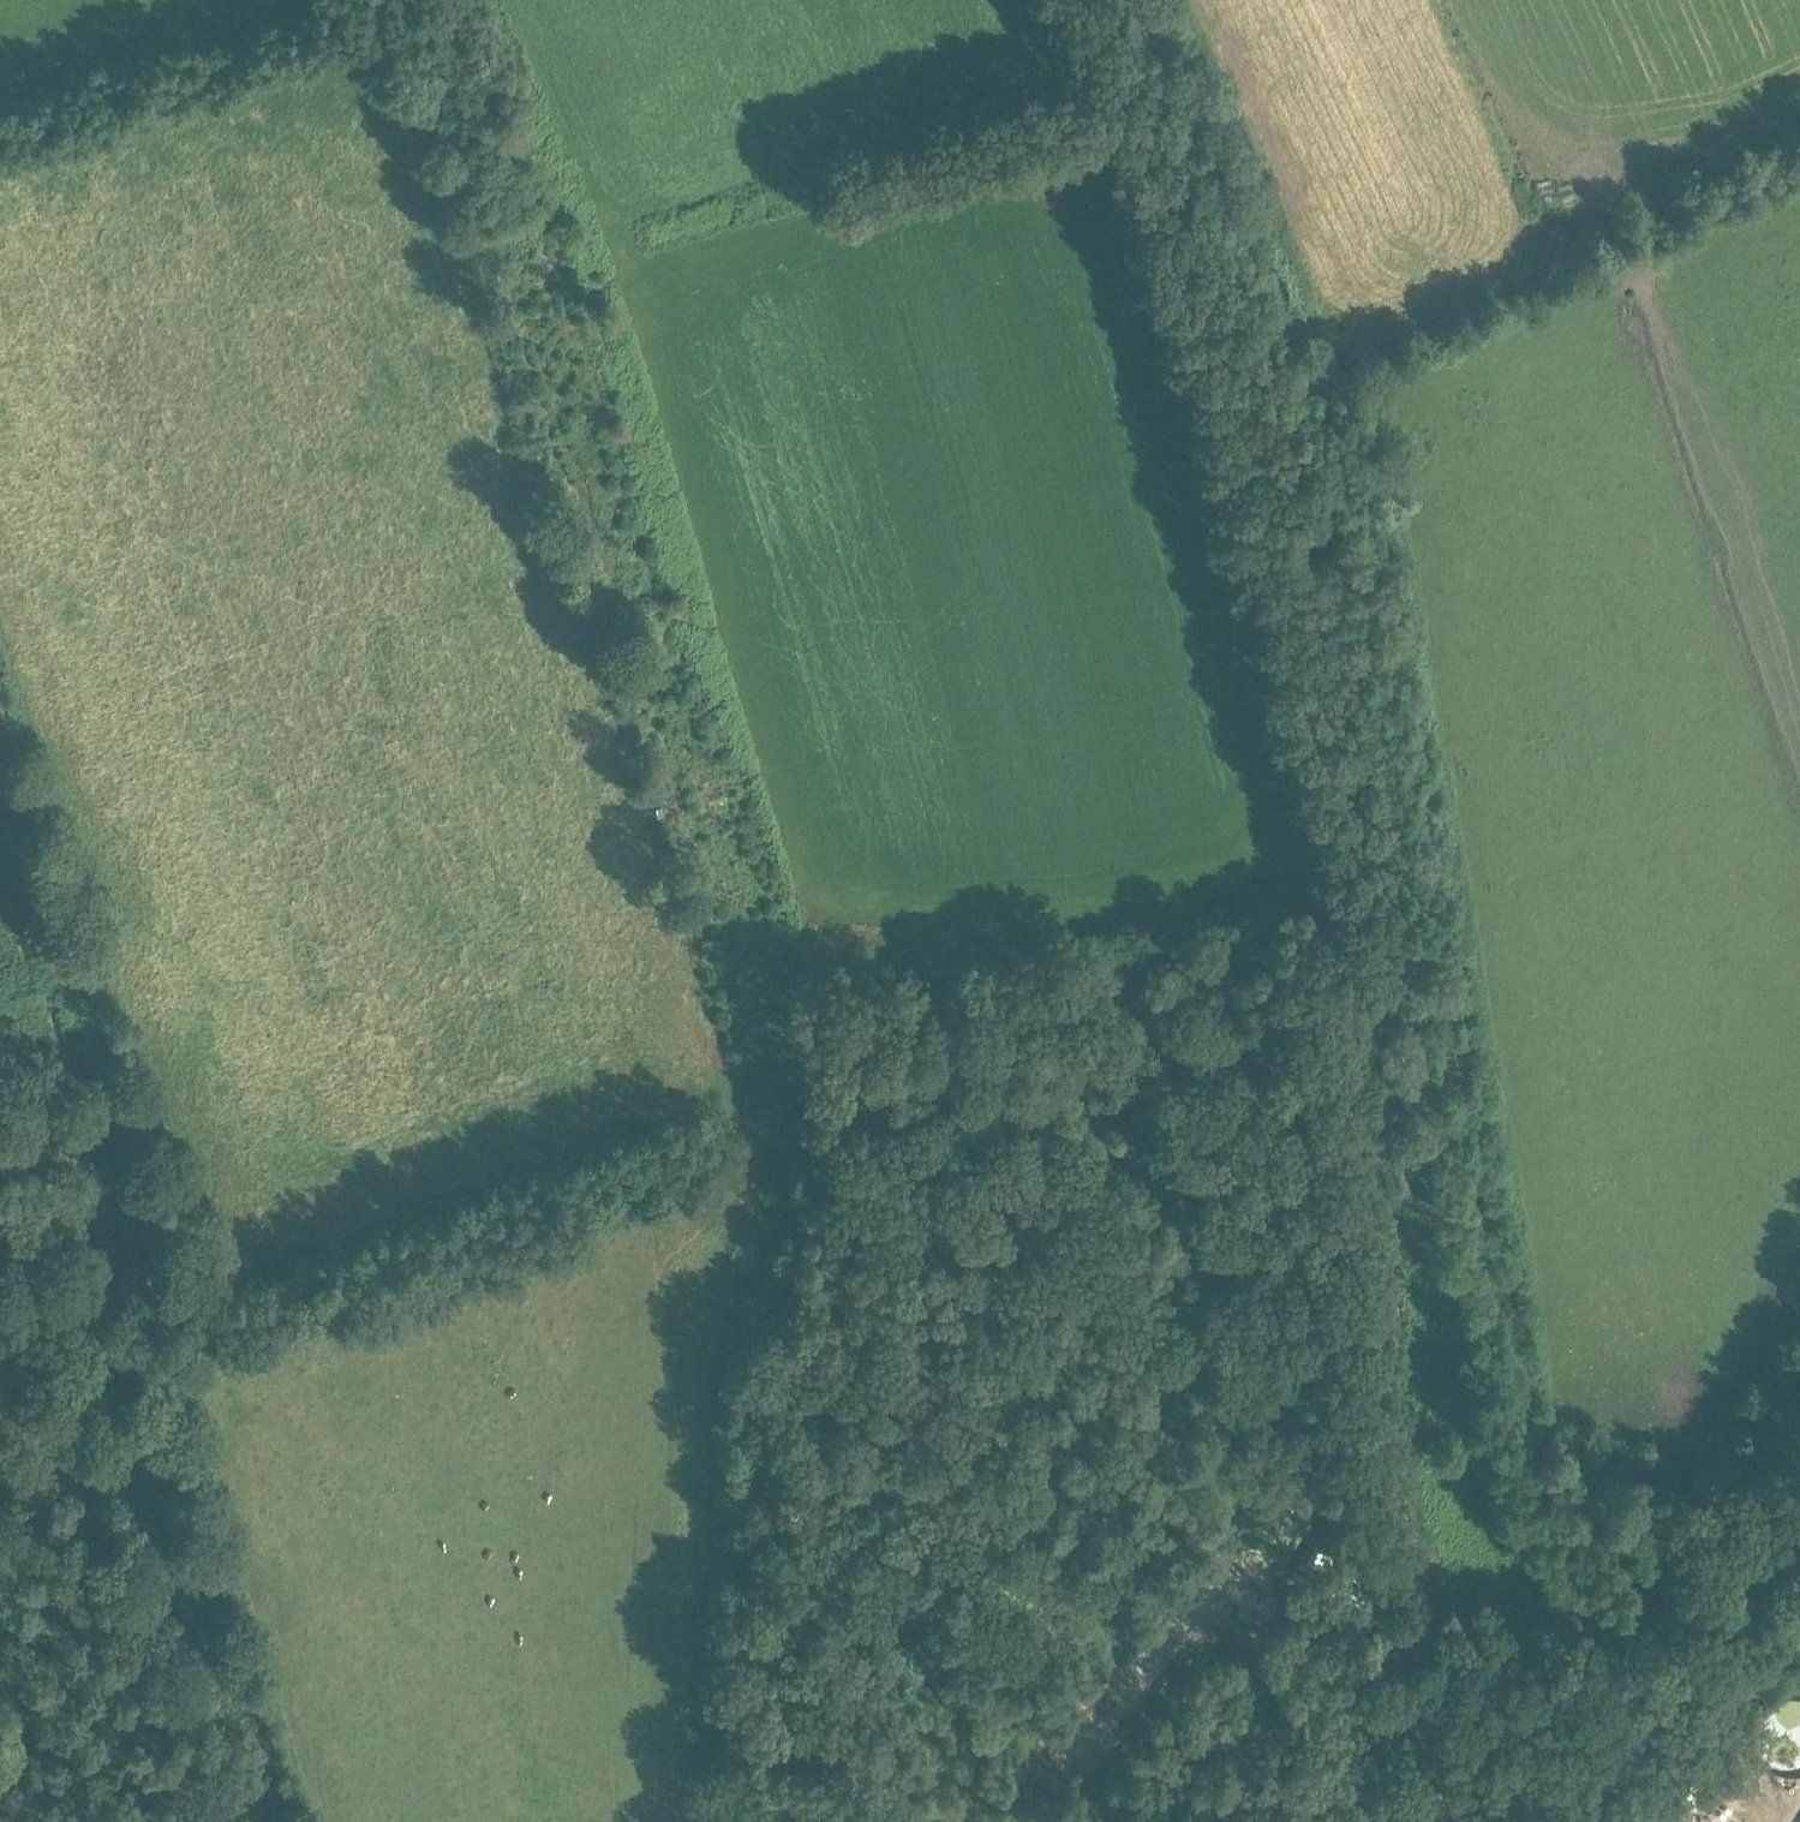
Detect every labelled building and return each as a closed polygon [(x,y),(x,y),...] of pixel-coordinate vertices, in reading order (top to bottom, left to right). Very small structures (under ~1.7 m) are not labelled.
[(1728,1784),(1724,1789),(1741,1803),(1755,1785),(1749,1781),(1770,1756),(1749,1739),(1718,1776),(1728,1784)] [(1700,1821),(1714,1821),(1716,1814),(1703,1810),(1700,1821)]
